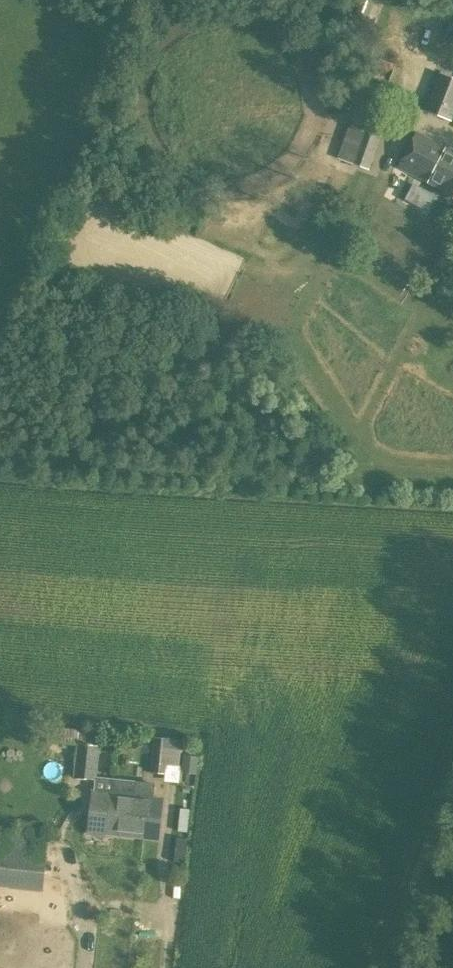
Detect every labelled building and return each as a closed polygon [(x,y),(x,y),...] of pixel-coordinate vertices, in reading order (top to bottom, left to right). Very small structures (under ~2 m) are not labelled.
[(358,9),(370,14),(375,0),(374,0),(361,0),(358,9)] [(361,53),(358,61),(369,66),(372,57),(361,53)] [(452,120),(452,119),(452,77),(439,71),(425,109),(452,120)] [(338,157),(371,169),(386,123),(354,111),(338,157)] [(452,197),(452,152),(417,133),(400,165),(447,190),(445,193),(452,197)] [(77,743),(100,745),(102,728),(44,723),(43,740),(77,743)] [(151,770),(168,772),(172,738),(154,736),(151,770)] [(100,745),(77,743),(74,777),(98,779),(101,745),(100,745)] [(196,774),(198,757),(185,756),(184,773),(196,774)] [(112,793),(93,791),(88,833),(108,835),(108,833),(158,839),(163,799),(159,798),(160,782),(114,777),(112,793)] [(44,891),(49,853),(39,850),(41,832),(0,827),(0,829),(0,886),(44,891)]
